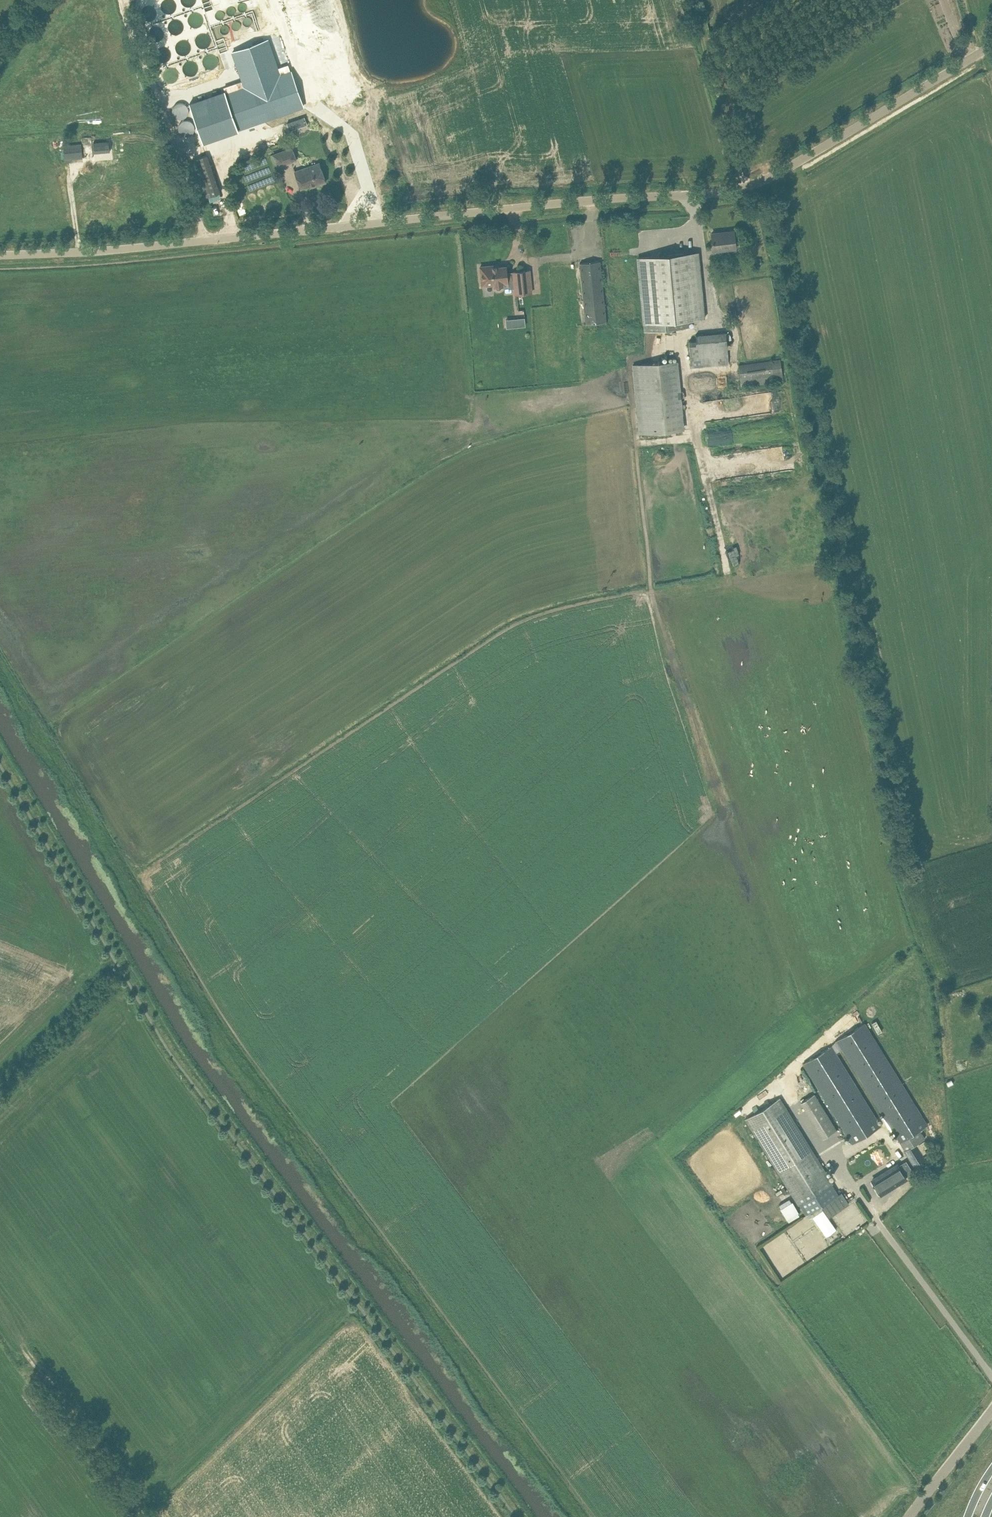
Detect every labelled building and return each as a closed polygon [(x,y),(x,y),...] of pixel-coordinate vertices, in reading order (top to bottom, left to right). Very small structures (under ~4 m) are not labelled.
[(733,15),(759,0),(741,0),(728,7),(733,15)] [(225,91),(190,103),(203,141),(303,106),(290,70),(280,74),(268,40),(232,52),(244,87),(226,93),(225,91)] [(293,120),(287,122),(290,130),(295,128),(293,120)] [(252,142),(250,135),(241,138),(243,145),(252,142)] [(94,153),(110,151),(109,140),(93,142),(94,153)] [(81,144),(63,145),(64,155),(82,154),(81,144)] [(280,152),(284,164),(296,160),(292,148),(280,152)] [(315,185),(326,181),(319,163),(295,171),(301,188),(314,183),(315,185)] [(218,186),(204,190),(207,197),(220,193),(218,186)] [(712,233),(713,250),(736,248),(734,231),(723,232),(724,233),(712,234),(712,233)] [(705,318),(698,252),(639,257),(646,330),(687,326),(687,319),(705,318)] [(581,273),(587,323),(606,321),(601,271),(600,261),(580,263),(581,273)] [(508,283),(508,288),(515,287),(515,294),(532,292),(529,270),(513,271),(513,273),(507,274),(506,266),(498,267),(498,265),(480,266),(482,285),(494,284),(494,286),(495,286),(496,288),(497,289),(499,289),(501,289),(502,287),(502,285),(503,285),(503,283),(508,283)] [(524,317),(506,319),(506,327),(525,325),(524,317)] [(691,367),(729,364),(726,331),(695,334),(695,340),(689,340),(691,367)] [(783,380),(780,358),(738,364),(741,386),(783,380)] [(633,366),(638,435),(685,432),(680,362),(633,366)] [(865,1022),(836,1040),(899,1142),(920,1129),(928,1125),(865,1022)] [(881,1125),(831,1045),(802,1063),(852,1143),(881,1125)] [(822,1138),(837,1129),(814,1093),(800,1102),(822,1138)] [(780,1097),(745,1119),(798,1204),(802,1201),(831,1183),(833,1182),(780,1097)] [(920,1129),(899,1142),(904,1149),(903,1150),(913,1165),(924,1159),(922,1154),(926,1151),(925,1149),(929,1146),(925,1139),(917,1145),(916,1144),(925,1138),(920,1129)] [(906,1178),(901,1170),(897,1163),(871,1178),(875,1186),(881,1194),(880,1192),(905,1177),(906,1179),(906,1178)] [(831,1183),(802,1201),(808,1211),(837,1194),(831,1183)] [(837,1194),(808,1211),(811,1216),(822,1209),(828,1218),(849,1204),(841,1191),(837,1194)] [(790,1197),(778,1203),(787,1220),(799,1214),(790,1197)] [(828,1218),(822,1209),(811,1216),(826,1237),(836,1231),(828,1218)]
